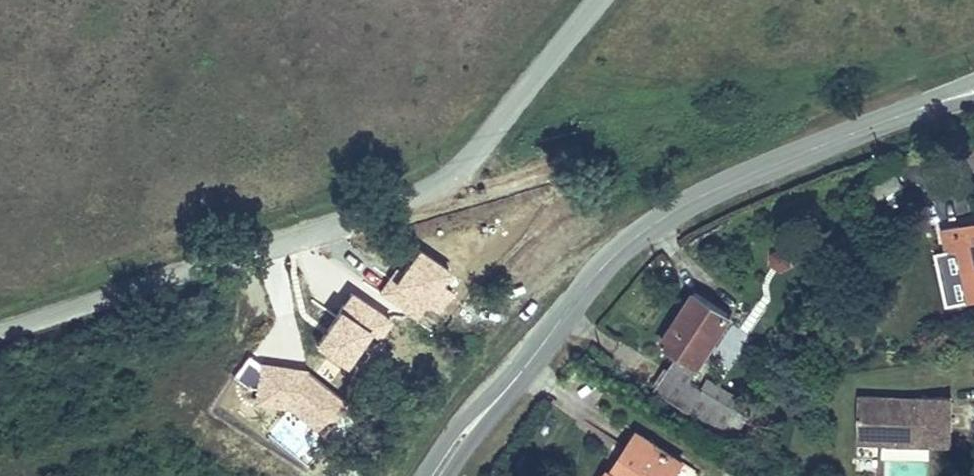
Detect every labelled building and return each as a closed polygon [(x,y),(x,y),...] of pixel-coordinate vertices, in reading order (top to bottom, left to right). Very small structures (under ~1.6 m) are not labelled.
[(940,241),(944,260),(960,257),(972,310),(973,310),(973,233),(940,241)] [(772,269),(789,269),(789,251),(772,251),(772,269)] [(960,257),(944,260),(955,314),(972,310),(960,257)] [(740,417),(697,390),(703,380),(736,325),(699,301),(667,353),(685,364),(663,400),(691,420),(696,418),(727,437),(740,417)] [(746,408),(703,380),(697,390),(740,417),(746,408)] [(897,404),(862,403),(861,435),(880,436),(880,451),(954,452),(954,405),(920,404),(920,411),(903,410),(897,404)] [(880,451),(880,436),(861,435),(861,450),(880,451)] [(634,470),(638,472),(651,453),(638,444),(625,464),(634,470)] [(651,453),(638,472),(634,470),(630,475),(685,475),(651,453)]
